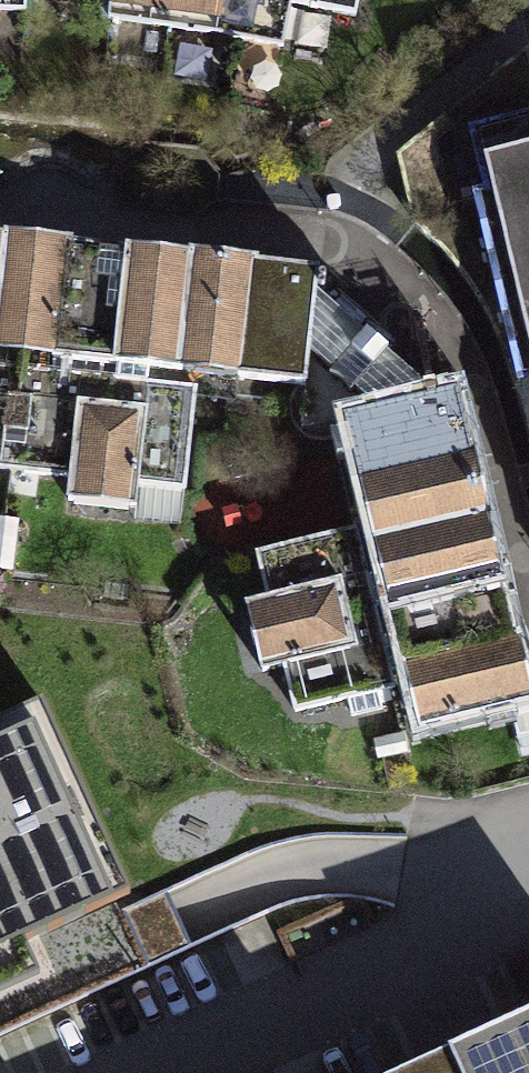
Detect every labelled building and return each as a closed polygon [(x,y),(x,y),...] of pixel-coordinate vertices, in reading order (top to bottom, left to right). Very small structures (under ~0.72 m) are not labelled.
[(109,13),(285,46),(294,0),(110,0),(109,13)] [(355,14),(358,0),(300,0),(355,14)] [(500,155),(528,286),(528,149),(500,155)] [(0,226),(0,354),(315,392),(330,266),(0,226)] [(195,387),(0,366),(0,469),(74,477),(72,496),(130,502),(133,480),(184,486),(195,387)] [(528,698),(528,677),(459,394),(348,422),(423,724),(528,698)] [(395,685),(357,532),(257,556),(266,594),(249,598),(267,669),(284,665),(295,709),(395,685)] [(128,891),(38,692),(0,709),(0,991),(38,974),(22,938),(128,891)] [(449,1034),(467,1072),(528,1072),(528,1001),(500,1013),(449,1034)]
